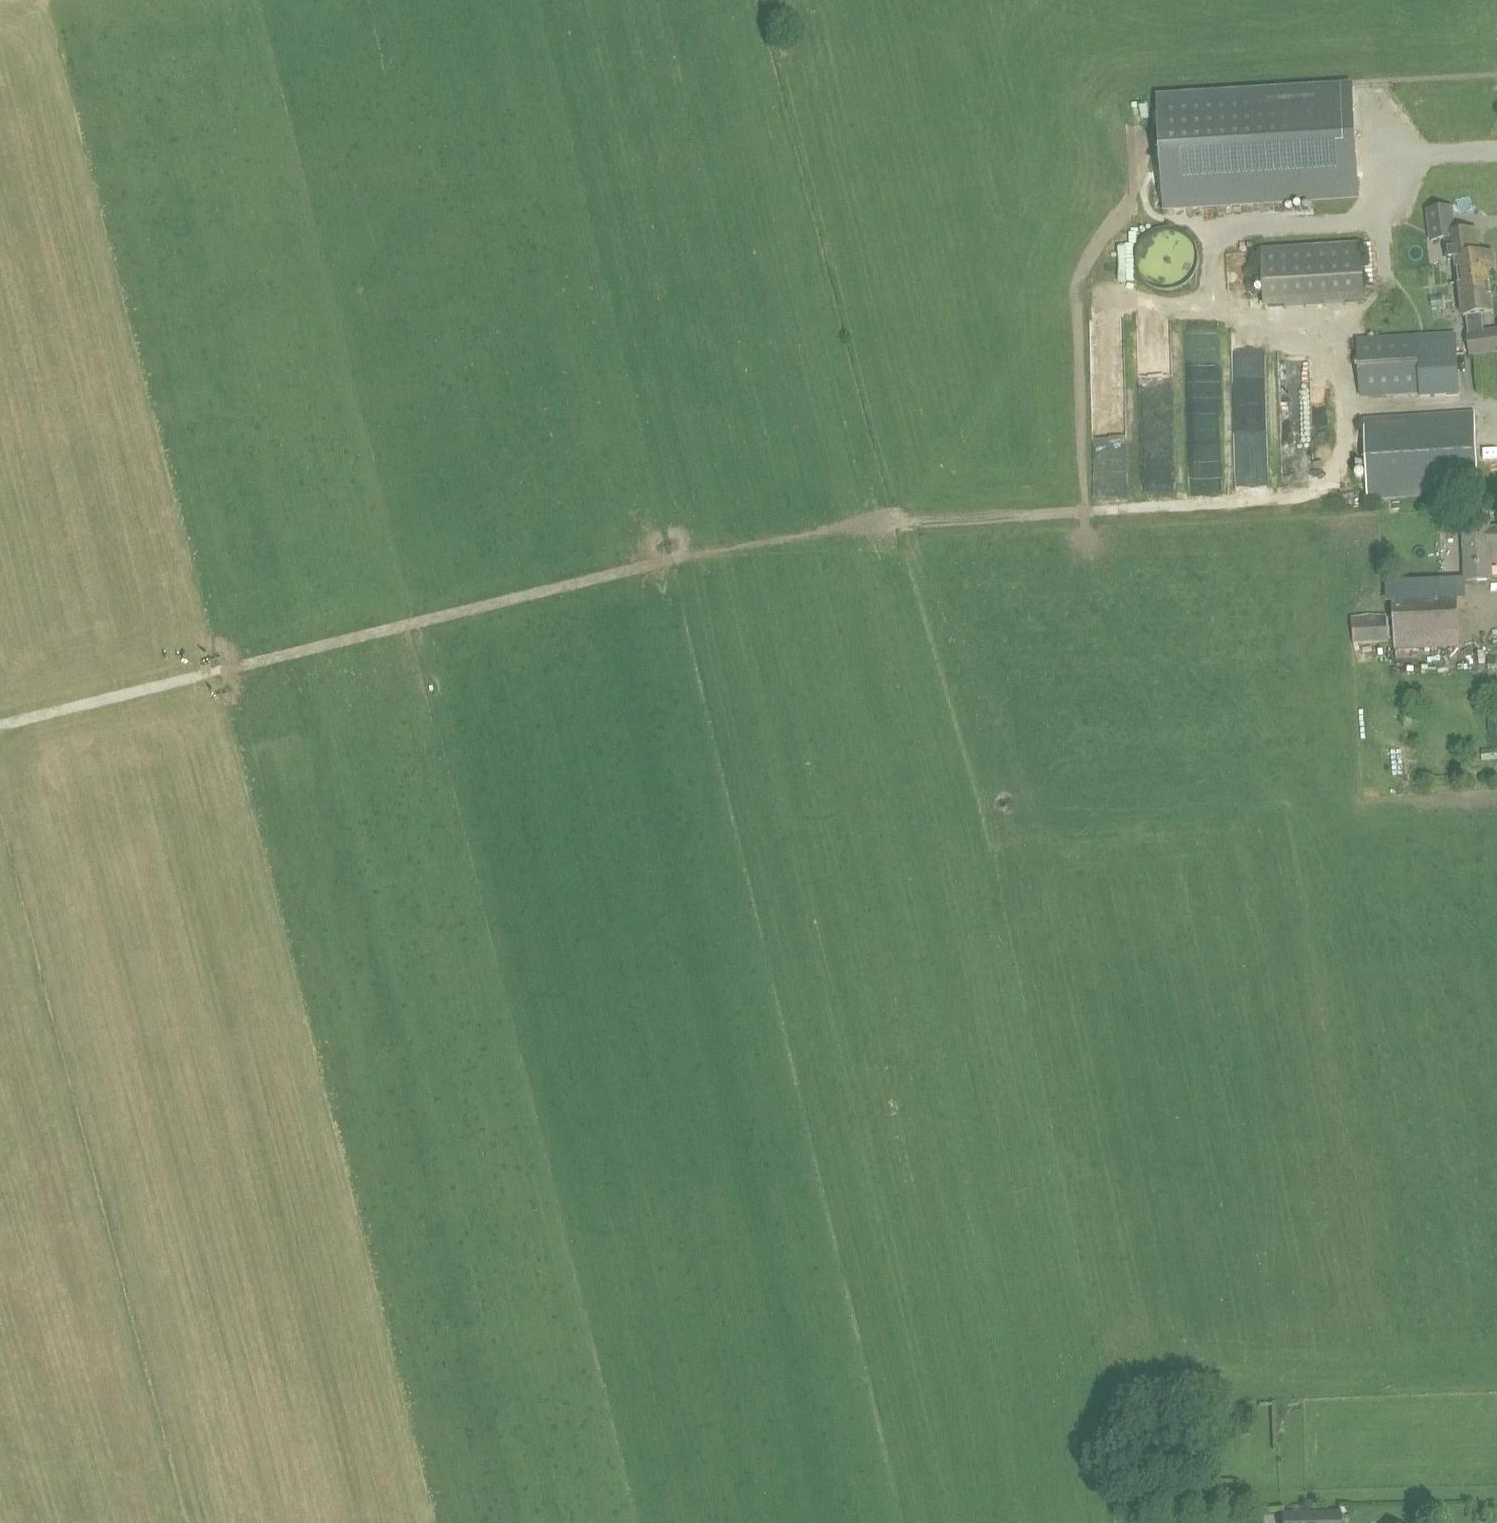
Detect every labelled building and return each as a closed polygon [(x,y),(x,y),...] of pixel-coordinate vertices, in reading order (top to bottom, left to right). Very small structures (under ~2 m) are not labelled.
[(1164,208),(1358,197),(1351,87),(1158,99),(1164,208)] [(1471,274),(1487,272),(1487,271),(1495,270),(1493,255),(1479,257),(1476,231),(1455,234),(1452,208),(1427,212),(1431,241),(1446,239),(1448,259),(1455,259),(1458,285),(1464,284),(1464,282),(1472,281),(1471,274)] [(1191,279),(1196,270),(1198,260),(1196,250),(1192,241),(1185,234),(1177,229),(1167,228),(1157,229),(1148,233),(1141,240),(1136,248),(1134,258),(1135,268),(1139,277),(1146,284),(1155,289),(1165,291),(1175,290),(1184,286),(1191,279)] [(1264,307),(1364,302),(1361,245),(1261,251),(1264,307)] [(1487,272),(1471,274),(1472,281),(1464,282),(1464,284),(1458,285),(1460,297),(1463,318),(1465,318),(1467,335),(1470,355),(1496,352),(1496,333),(1496,332),(1483,334),(1481,316),(1492,314),(1487,272)] [(1156,322),(1134,323),(1135,374),(1158,373),(1156,322)] [(1456,334),(1418,336),(1356,340),(1360,399),(1422,395),(1460,393),(1456,334)] [(1109,350),(1108,379),(1122,379),(1122,351),(1109,350)] [(1272,363),(1272,389),(1302,390),(1303,363),(1272,363)] [(1137,393),(1138,406),(1164,405),(1164,392),(1137,393)] [(1274,406),(1276,475),(1305,475),(1303,405),(1274,406)] [(1367,501),(1479,495),(1474,413),(1364,420),(1367,501)] [(1167,485),(1165,419),(1137,419),(1139,486),(1167,485)] [(1484,460),(1496,459),(1496,446),(1483,447),(1484,460)] [(1211,476),(1208,458),(1191,461),(1193,479),(1211,476)] [(1489,529),(1489,526),(1463,527),(1465,581),(1491,580),(1490,547),(1496,547),(1496,529),(1489,529)] [(1394,651),(1458,647),(1457,599),(1392,602),(1394,651)] [(1352,644),(1388,643),(1387,616),(1351,618),(1352,644)] [(1496,749),(1481,751),(1482,761),(1496,760),(1496,749)] [(1283,1522),(1340,1522),(1340,1512),(1282,1514),(1283,1522)]
